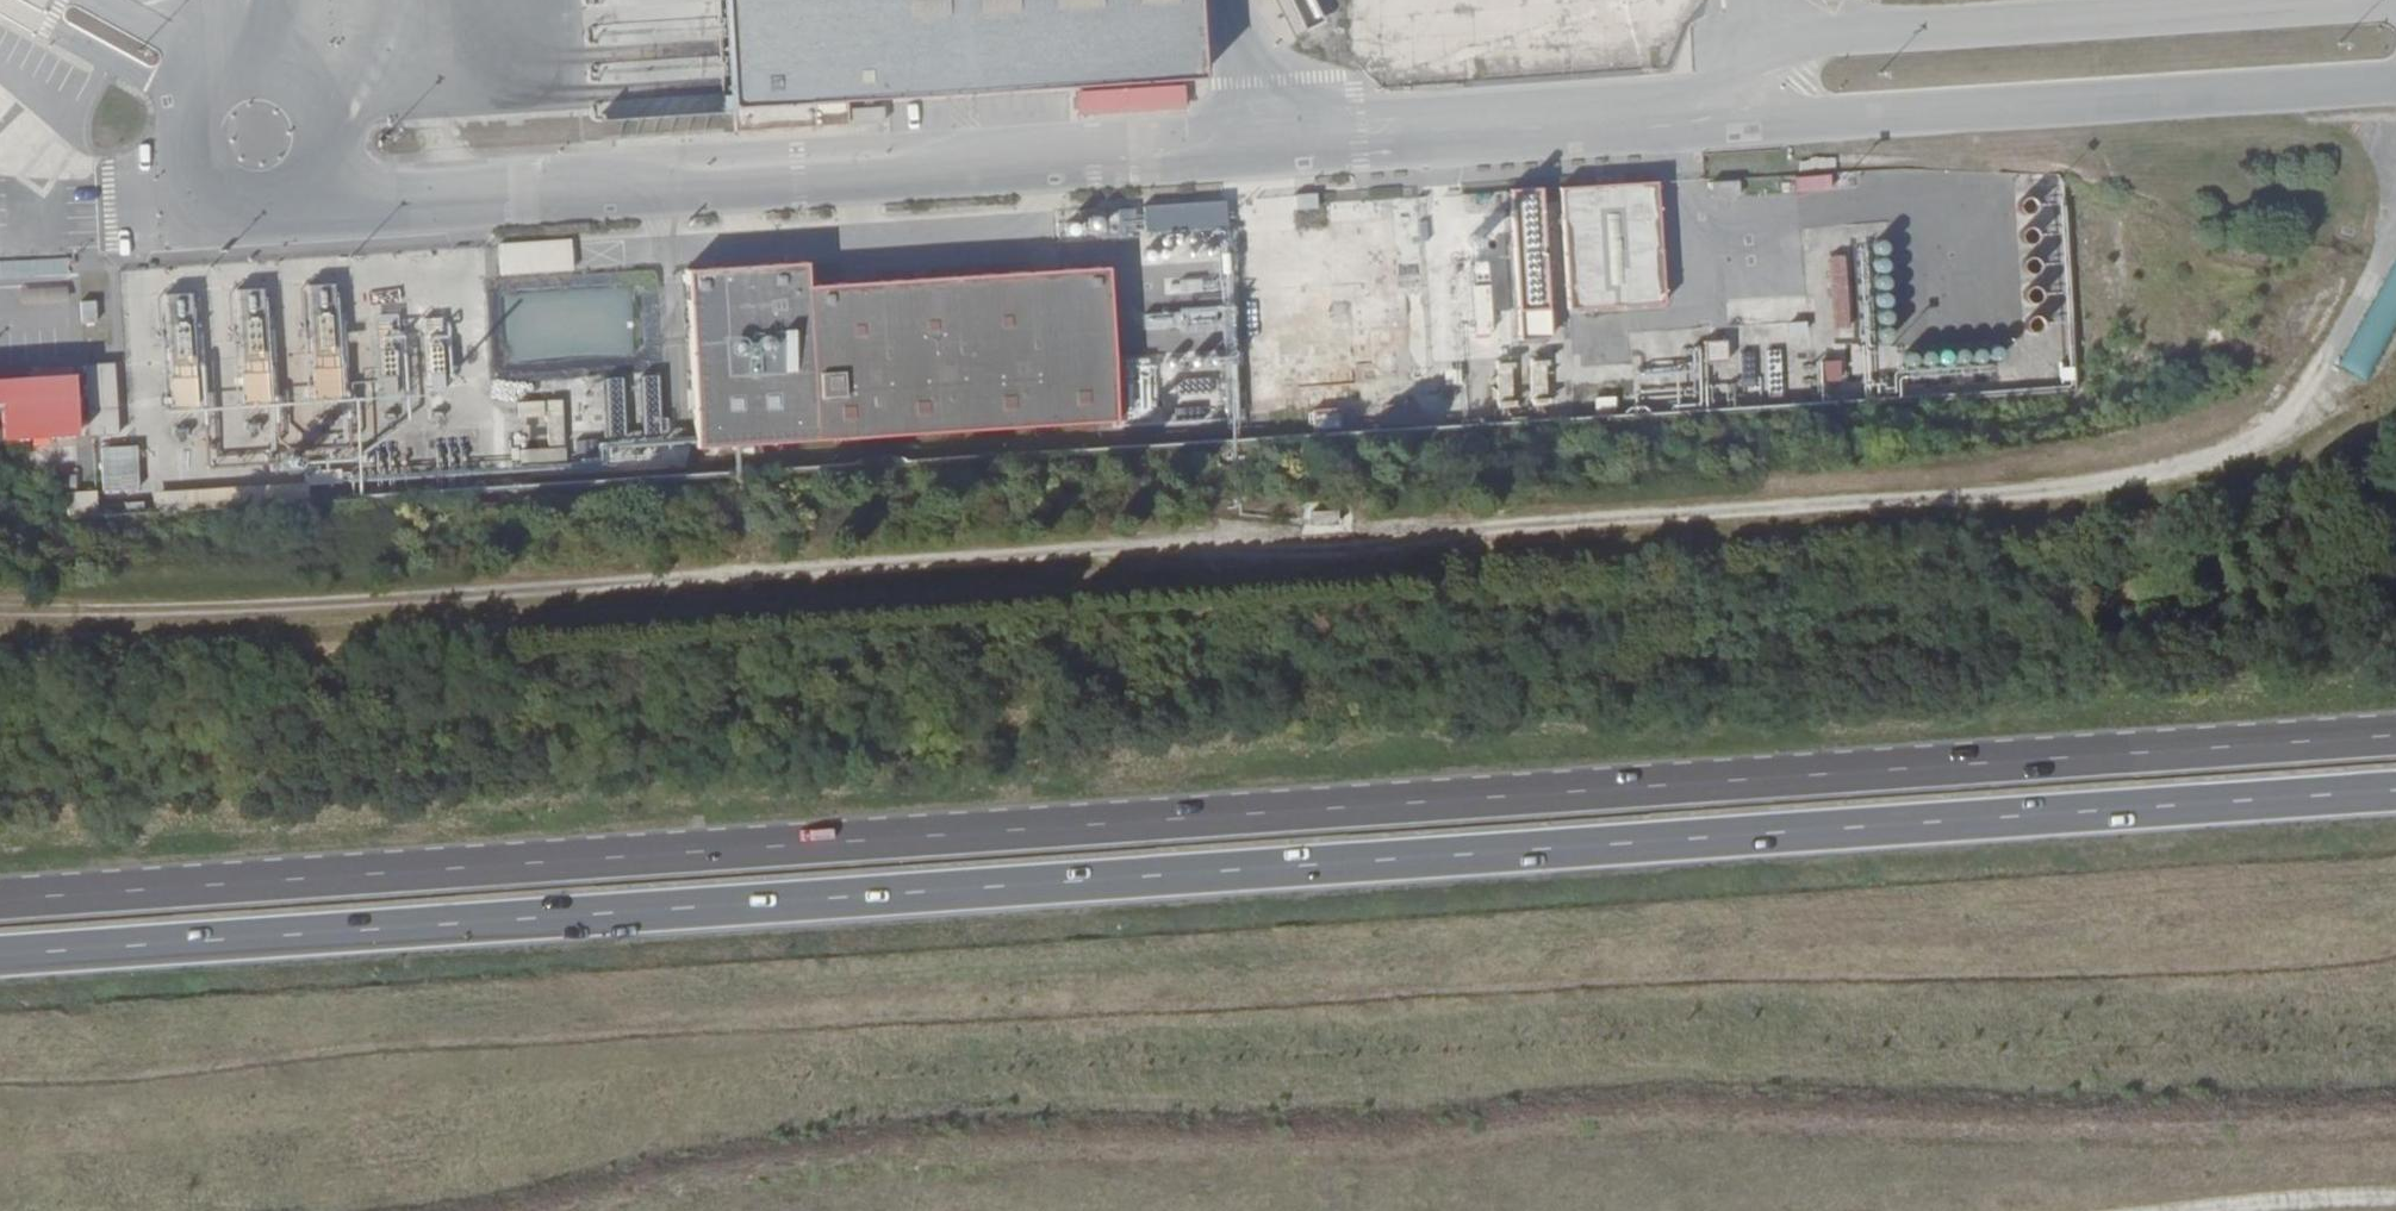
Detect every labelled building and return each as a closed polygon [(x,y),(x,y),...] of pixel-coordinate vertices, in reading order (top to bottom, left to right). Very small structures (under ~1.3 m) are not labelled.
[(728,102),(1212,69),(1208,0),(721,0),(728,102)] [(847,108),(847,122),(879,121),(879,108),(847,108)] [(1668,162),(1573,167),(1582,289),(1676,282),(1668,162)] [(1552,169),(1523,170),(1531,322),(1559,320),(1552,169)] [(1331,174),(1309,175),(1310,189),(1332,188),(1331,174)] [(1792,176),(1791,190),(1822,191),(1823,177),(1792,176)] [(1432,178),(1345,181),(1344,201),(1409,198),(1412,257),(1436,256),(1432,178)] [(1707,181),(1707,197),(1735,196),(1735,181),(1707,181)] [(1502,216),(1461,215),(1461,231),(1502,231),(1502,216)] [(815,238),(695,247),(706,424),(1239,393),(1235,334),(1126,340),(1120,246),(818,264),(815,238)] [(117,273),(140,271),(138,251),(115,253),(117,273)] [(1831,329),(1846,328),(1843,256),(1828,257),(1831,329)] [(2342,370),(2370,383),(2395,329),(2395,258),(2342,370)] [(1729,298),(1804,296),(1803,265),(1728,267),(1729,298)] [(0,266),(0,287),(13,287),(14,266),(0,266)] [(657,271),(461,282),(466,351),(664,340),(657,271)] [(1394,382),(1424,381),(1421,292),(1392,293),(1394,382)] [(373,323),(375,377),(399,376),(397,322),(373,323)] [(1702,341),(1702,360),(1726,360),(1726,341),(1702,341)] [(1842,358),(1819,363),(1824,383),(1846,378),(1842,358)] [(1526,393),(1545,390),(1541,360),(1522,362),(1526,393)] [(113,435),(109,362),(79,364),(80,373),(0,377),(0,441),(113,435)] [(160,370),(161,407),(207,406),(206,387),(196,388),(196,369),(160,370)] [(286,397),(312,395),(312,396),(333,394),(331,372),(284,375),(286,397)] [(1256,401),(1275,400),(1274,372),(1255,373),(1256,401)] [(262,401),(263,374),(235,373),(233,399),(262,401)] [(630,439),(631,420),(652,420),(654,378),(592,376),(590,438),(630,439)] [(1427,382),(1402,384),(1403,405),(1429,403),(1427,382)] [(1356,387),(1331,388),(1331,409),(1357,408),(1356,387)] [(515,401),(515,418),(543,417),(544,449),(534,449),(535,466),(562,465),(560,400),(515,401)] [(67,493),(68,515),(123,513),(122,493),(140,492),(138,445),(99,446),(101,500),(85,501),(84,493),(67,493)] [(153,509),(206,508),(206,490),(153,491),(153,509)]
